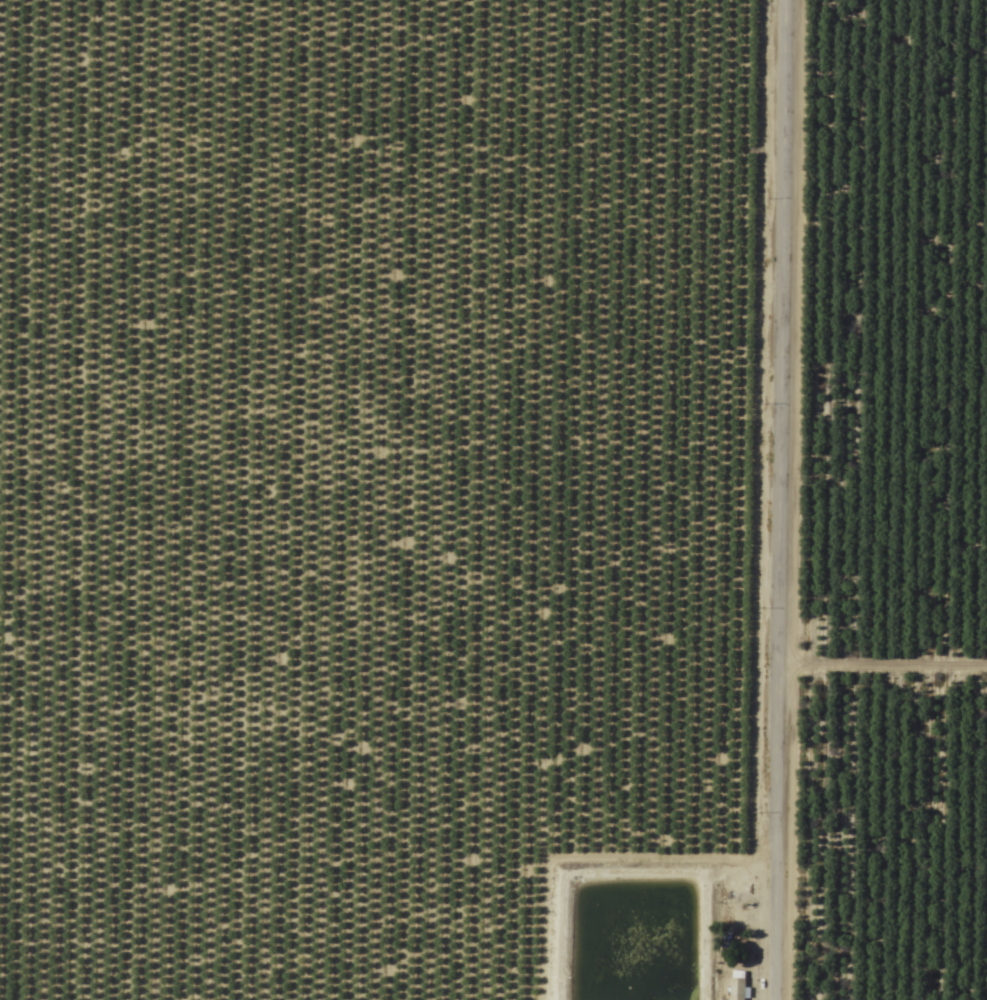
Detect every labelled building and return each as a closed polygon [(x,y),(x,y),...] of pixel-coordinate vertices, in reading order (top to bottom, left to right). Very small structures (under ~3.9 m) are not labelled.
[(729,971),(728,999),(744,999),(744,972),(729,971)]
